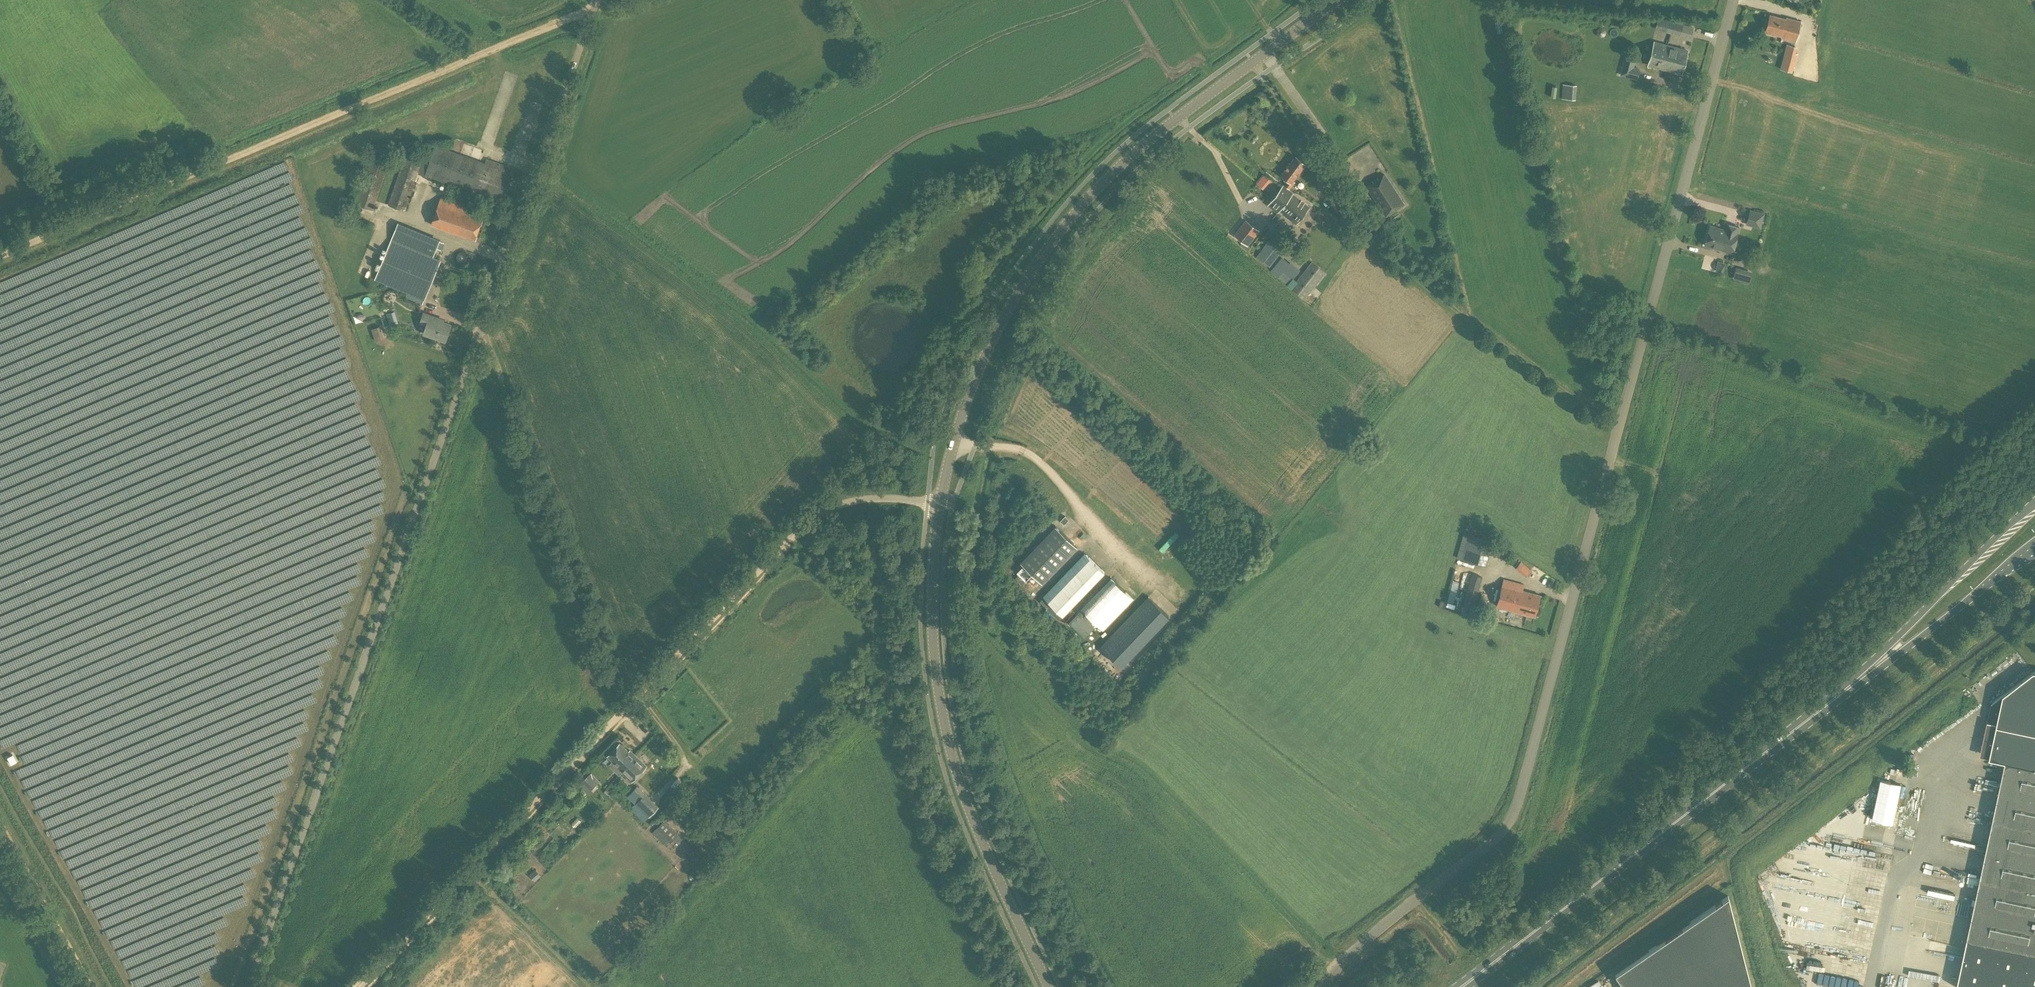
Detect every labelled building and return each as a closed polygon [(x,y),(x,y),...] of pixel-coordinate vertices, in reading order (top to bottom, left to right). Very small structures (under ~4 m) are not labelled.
[(1786,20),(1770,15),(1766,30),(1782,35),(1781,36),(1796,40),(1800,22),(1787,18),(1786,20)] [(1492,32),(1498,30),(1495,18),(1489,20),(1492,32)] [(1671,32),(1670,33),(1681,36),(1684,24),(1669,20),(1666,31),(1671,32)] [(1667,45),(1654,42),(1648,64),(1662,68),(1664,60),(1668,45),(1667,45)] [(1794,67),(1798,54),(1795,53),(1797,47),(1786,44),(1779,69),(1792,72),(1793,67),(1794,67)] [(1664,60),(1662,68),(1681,73),(1687,50),(1667,45),(1668,45),(1664,60)] [(1637,79),(1640,68),(1634,66),(1636,61),(1624,58),(1620,75),(1637,79)] [(513,77),(515,71),(497,65),(495,71),(513,77)] [(1576,99),(1577,85),(1566,85),(1565,98),(1576,99)] [(535,127),(542,106),(528,101),(521,123),(535,127)] [(1301,156),(1310,152),(1303,137),(1293,141),(1301,156)] [(486,163),(436,145),(430,162),(405,154),(388,205),(405,211),(418,174),(473,193),(473,198),(502,208),(516,169),(487,159),(486,163)] [(373,210),(390,158),(373,153),(356,204),(373,210)] [(1285,184),(1290,188),(1294,182),(1292,181),(1305,164),(1296,156),(1281,175),(1287,180),(1285,184)] [(1265,173),(1257,182),(1264,188),(1272,179),(1265,173)] [(1403,204),(1383,174),(1377,178),(1377,180),(1373,183),(1372,181),(1366,185),(1386,216),(1403,204)] [(1289,189),(1290,188),(1285,184),(1284,185),(1283,185),(1268,205),(1277,212),(1278,210),(1296,224),(1309,207),(1292,194),(1293,192),(1289,189)] [(463,205),(441,197),(431,224),(475,240),(482,219),(465,213),(468,206),(463,204),(463,205)] [(1760,229),(1765,213),(1749,209),(1745,225),(1760,229)] [(323,222),(327,222),(325,210),(319,211),(321,220),(312,222),(314,233),(325,231),(323,222)] [(1248,246),(1260,230),(1245,219),(1233,235),(1248,246)] [(424,300),(441,260),(433,257),(440,240),(398,222),(391,240),(374,279),(424,300)] [(1732,252),(1739,227),(1726,223),(1724,230),(1710,226),(1705,245),(1732,252)] [(1270,267),(1288,244),(1274,233),(1256,256),(1270,267)] [(1296,280),(1293,278),(1298,272),(1281,258),(1270,271),(1305,299),(1326,272),(1312,261),(1296,280)] [(1749,283),(1752,271),(1736,267),(1732,278),(1749,283)] [(390,326),(399,324),(396,311),(387,312),(390,326)] [(445,341),(451,324),(437,320),(437,318),(423,313),(420,323),(427,325),(424,333),(445,341)] [(372,328),(376,341),(383,339),(380,326),(372,328)] [(1068,521),(1072,515),(1069,512),(1064,518),(1068,521)] [(1056,525),(1020,561),(1042,581),(1077,546),(1056,525)] [(1486,566),(1492,542),(1468,536),(1461,559),(1486,566)] [(1085,553),(1039,600),(1058,618),(1103,571),(1085,553)] [(1521,561),(1516,567),(1526,576),(1532,570),(1521,561)] [(1471,617),(1482,576),(1472,573),(1460,614),(1471,617)] [(1063,626),(1084,646),(1130,597),(1110,577),(1063,626)] [(1535,616),(1540,595),(1522,590),(1524,584),(1503,579),(1496,605),(1535,616)] [(1121,666),(1169,616),(1148,596),(1100,646),(1121,666)] [(1957,986),(2034,986),(2034,670),(1991,703),(1987,721),(1998,723),(1990,758),(2006,762),(1987,850),(1976,900),(1967,939),(1957,986)] [(607,756),(613,761),(608,765),(619,775),(622,772),(621,772),(626,767),(625,767),(630,762),(629,761),(635,755),(630,750),(629,751),(619,743),(607,756)] [(10,753),(5,756),(10,764),(15,761),(10,753)] [(621,772),(622,772),(631,781),(646,766),(635,755),(629,761),(630,762),(625,767),(626,767),(621,772)] [(591,790),(597,784),(588,775),(582,781),(591,790)] [(1874,819),(1896,823),(1903,783),(1881,779),(1874,819)] [(644,822),(659,807),(645,793),(630,809),(644,822)] [(670,843),(678,835),(664,820),(656,829),(670,843)] [(1727,895),(1614,973),(1624,986),(1751,986),(1727,895)]
